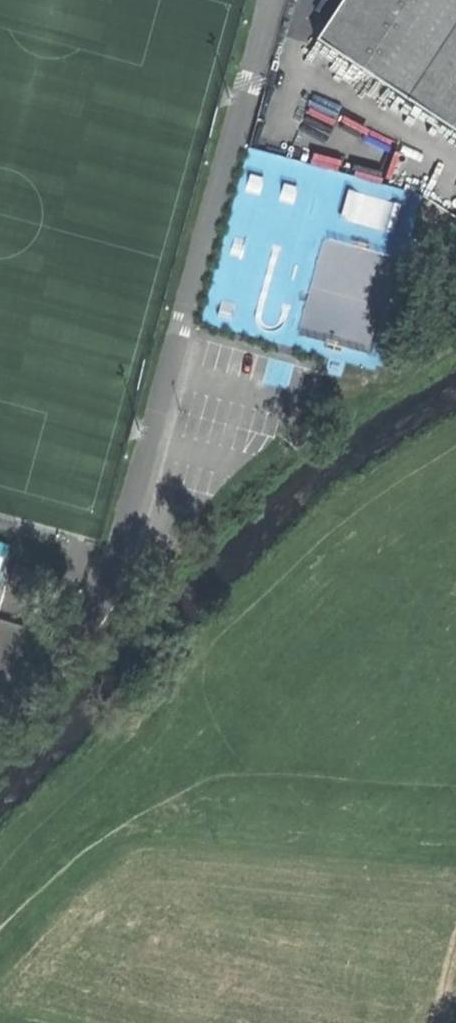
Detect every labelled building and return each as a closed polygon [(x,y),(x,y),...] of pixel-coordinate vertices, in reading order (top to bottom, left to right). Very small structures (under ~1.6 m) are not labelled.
[(319,40),(455,129),(455,0),(345,0),(319,40)]
